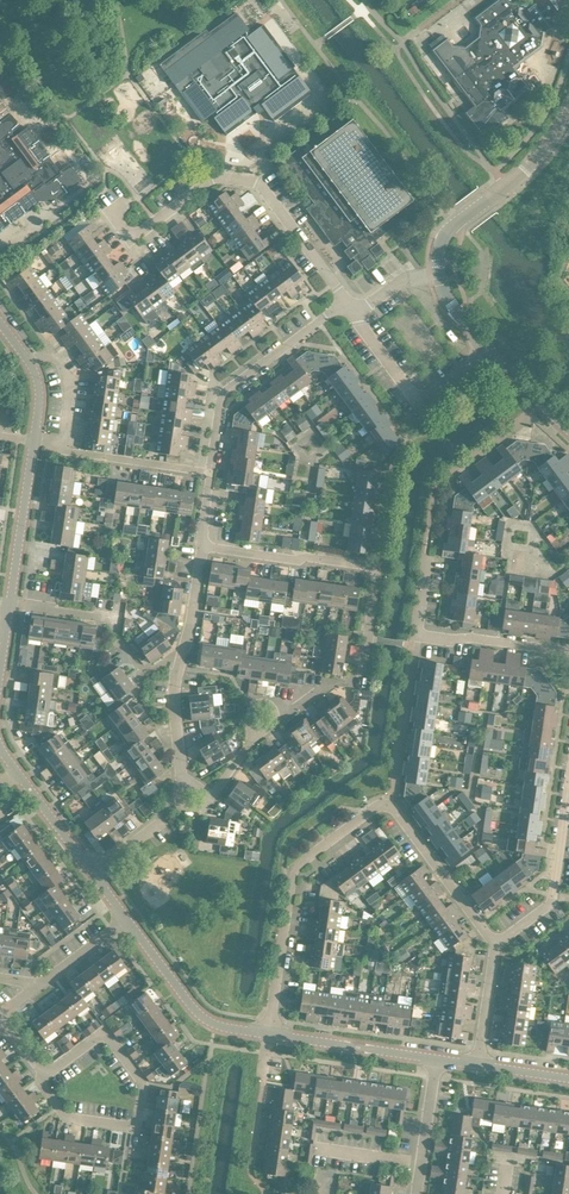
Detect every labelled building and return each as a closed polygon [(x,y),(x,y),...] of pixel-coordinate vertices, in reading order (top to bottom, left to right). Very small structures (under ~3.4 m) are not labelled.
[(474,106),(467,113),(484,136),(507,118),(501,110),(529,89),(524,81),(525,75),(518,74),(515,76),(510,70),(541,46),(543,33),(550,28),(529,0),(527,0),(521,4),(509,3),(507,0),(497,0),(474,17),(480,25),(478,37),(464,48),(452,46),(446,39),(442,34),(436,39),(440,44),(432,50),(474,106)] [(218,25),(209,33),(206,29),(159,64),(175,85),(177,83),(179,86),(177,88),(202,121),(212,113),(215,117),(214,118),(227,135),(237,127),(235,125),(243,119),(244,121),(263,107),(274,121),(284,114),(282,111),(290,105),(292,108),(312,93),(293,67),(295,66),(287,56),(285,58),(279,50),(281,48),(263,24),(250,34),(247,30),(249,29),(236,12),(226,20),(227,22),(220,27),(218,25)] [(2,110),(11,104),(5,95),(0,98),(0,108),(2,110)] [(165,111),(167,101),(164,98),(156,104),(163,113),(165,111)] [(38,201),(55,201),(81,181),(69,163),(60,170),(49,157),(50,156),(28,126),(15,136),(11,131),(18,126),(16,122),(17,121),(11,113),(0,121),(0,230),(38,201)] [(337,119),(322,130),(282,160),(315,205),(314,206),(313,211),(315,213),(312,216),(325,233),(328,231),(334,238),(339,239),(340,238),(347,248),(344,251),(350,259),(353,258),(355,260),(347,266),(353,275),(364,267),(367,270),(376,264),(373,260),(385,251),(376,240),(409,215),(404,208),(413,200),(352,119),(343,126),(337,119)] [(216,216),(240,198),(236,192),(229,197),(225,191),(207,204),(216,216)] [(240,198),(216,216),(224,226),(241,214),(237,208),(244,203),(240,198)] [(241,214),(224,226),(232,237),(256,220),(252,214),(245,219),(241,214)] [(260,225),(256,220),(232,237),(240,248),(257,235),(253,230),(260,225)] [(95,229),(91,223),(67,241),(76,252),(93,239),(89,234),(95,229)] [(183,234),(201,258),(212,250),(199,233),(193,237),(188,230),(183,234)] [(201,258),(183,234),(177,239),(182,245),(177,249),(190,266),(201,258)] [(257,235),(240,248),(249,260),(272,242),(268,236),(261,241),(257,235)] [(93,239),(76,252),(84,263),(107,245),(103,240),(97,245),(93,239)] [(112,251),(107,245),(84,263),(92,274),(109,261),(105,256),(112,251)] [(274,246),(267,248),(270,257),(277,255),(274,246)] [(167,247),(161,251),(179,274),(190,266),(177,249),(172,253),(167,247)] [(57,264),(49,253),(45,248),(41,252),(52,267),(57,264)] [(179,274),(161,251),(156,255),(161,261),(155,266),(155,267),(156,266),(175,292),(168,282),(179,274)] [(228,265),(233,273),(243,266),(238,258),(228,265)] [(109,261),(92,274),(100,284),(124,267),(120,261),(113,266),(109,261)] [(290,261),(279,269),(296,293),(302,289),(297,282),(303,278),(290,261)] [(38,277),(30,266),(6,284),(10,290),(17,285),(21,290),(38,277)] [(156,266),(155,267),(162,275),(157,279),(152,272),(146,277),(164,300),(175,292),(156,266)] [(128,272),(124,267),(100,284),(108,296),(109,295),(112,299),(119,294),(116,290),(125,283),(121,277),(128,272)] [(296,293),(279,269),(268,277),(281,294),(286,290),(291,297),(296,293)] [(214,276),(205,280),(209,287),(218,283),(214,276)] [(38,277),(21,290),(25,295),(18,300),(23,306),(46,288),(38,277)] [(164,300),(146,277),(141,281),(146,287),(140,291),(153,308),(164,300)] [(268,277),(257,285),(275,309),(280,305),(275,298),(281,294),(268,277)] [(50,285),(46,288),(23,306),(27,311),(33,306),(37,312),(54,299),(58,296),(50,285)] [(275,309),(257,285),(246,293),(264,318),(265,318),(259,310),(264,307),(269,313),(275,309)] [(153,308),(140,291),(135,295),(130,289),(124,293),(134,306),(142,317),(153,308)] [(134,306),(124,293),(116,299),(125,312),(134,306)] [(251,301),(241,309),(258,333),(264,329),(259,322),(264,318),(246,293),(246,294),(251,301)] [(54,299),(37,312),(41,317),(35,322),(39,328),(62,310),(54,299)] [(284,310),(280,305),(275,309),(278,314),(284,310)] [(241,309),(230,317),(243,335),(248,331),(253,337),(258,333),(241,309)] [(278,314),(275,309),(269,313),(272,318),(278,314)] [(62,310),(39,328),(43,333),(49,328),(53,334),(80,314),(70,321),(62,310)] [(80,314),(53,334),(54,334),(63,327),(67,332),(60,337),(64,343),(88,325),(80,314)] [(230,317),(219,325),(237,349),(242,345),(237,339),(243,335),(230,317)] [(88,325),(64,343),(69,348),(75,343),(79,348),(96,336),(88,325)] [(237,349),(219,325),(208,334),(221,351),(226,347),(231,353),(237,349)] [(208,334),(197,342),(215,365),(220,361),(215,355),(221,351),(208,334)] [(96,336),(79,348),(83,354),(76,359),(81,364),(104,347),(96,336)] [(215,365),(197,342),(186,350),(192,359),(186,363),(195,374),(201,369),(199,367),(204,363),(209,370),(215,365)] [(113,358),(104,347),(81,364),(85,370),(91,365),(96,371),(113,358)] [(301,355),(295,360),(306,375),(307,375),(313,370),(318,371),(320,355),(307,353),(302,356),(301,355)] [(113,355),(114,363),(124,362),(124,354),(113,355)] [(295,360),(292,355),(286,360),(294,370),(288,374),(300,389),(311,381),(307,375),(306,375),(295,360)] [(320,355),(318,371),(323,371),(328,378),(343,367),(338,360),(337,361),(334,357),(320,355)] [(343,366),(343,367),(328,378),(327,378),(335,389),(354,375),(350,369),(347,372),(343,366)] [(89,380),(88,387),(118,391),(121,371),(115,370),(108,372),(107,376),(99,374),(98,382),(89,380)] [(166,385),(195,389),(196,382),(188,381),(189,374),(168,371),(166,385)] [(300,389),(288,374),(283,377),(281,374),(275,379),(289,397),(300,389)] [(359,381),(354,375),(335,389),(344,400),(359,388),(355,383),(359,381)] [(289,397),(275,379),(270,383),(272,386),(267,390),(278,405),(289,397)] [(195,389),(166,385),(164,398),(185,401),(186,395),(194,396),(195,389)] [(118,391),(88,387),(87,394),(96,395),(95,402),(116,405),(118,391)] [(359,388),(344,400),(352,411),(370,397),(366,391),(363,394),(359,388)] [(195,389),(194,396),(204,397),(205,391),(195,389)] [(278,405),(267,390),(261,394),(259,391),(253,395),(267,413),(278,405)] [(267,413),(253,395),(248,399),(250,402),(245,406),(246,408),(246,407),(256,420),(255,421),(256,422),(267,413)] [(146,396),(133,396),(133,407),(146,407),(146,396)] [(370,397),(352,411),(360,422),(376,410),(372,405),(375,403),(370,397)] [(164,398),(162,412),(191,416),(192,409),(184,408),(185,401),(164,398)] [(85,407),(84,414),(114,418),(116,405),(95,402),(94,408),(85,407)] [(311,420),(322,412),(316,404),(305,412),(311,420)] [(233,421),(232,428),(232,429),(251,431),(252,423),(255,421),(256,420),(246,407),(246,408),(235,415),(234,421),(233,421)] [(379,415),(376,410),(360,422),(368,433),(387,419),(382,413),(379,415)] [(162,412),(160,425),(181,428),(182,422),(190,423),(191,416),(162,412)] [(114,418),(84,414),(83,421),(92,422),(91,429),(112,432),(114,418)] [(298,426),(306,420),(302,414),(294,420),(298,426)] [(391,424),(387,419),(368,433),(376,444),(392,432),(388,427),(391,424)] [(306,420),(298,426),(302,431),(310,425),(306,420)] [(321,434),(327,429),(321,422),(316,426),(321,434)] [(160,425),(158,438),(187,443),(199,445),(200,438),(180,435),(181,428),(160,425)] [(284,436),(292,430),(288,425),(280,431),(284,436)] [(232,429),(232,428),(227,427),(226,435),(238,437),(237,443),(256,446),(258,432),(251,431),(232,429)] [(87,435),(84,449),(111,453),(112,445),(110,445),(112,432),(91,429),(90,435),(87,435)] [(333,438),(327,429),(321,434),(327,442),(333,438)] [(296,436),(292,430),(284,436),(288,442),(296,436)] [(392,432),(376,444),(384,455),(403,441),(399,435),(396,437),(392,432)] [(141,443),(152,443),(152,435),(141,435),(141,443)] [(187,443),(158,438),(156,452),(166,454),(165,461),(179,463),(180,455),(177,455),(178,448),(186,450),(187,443)] [(511,444),(505,449),(517,464),(523,459),(528,460),(530,444),(517,442),(512,445),(511,444)] [(232,449),(231,456),(254,459),(256,446),(237,443),(236,449),(232,449)] [(337,456),(345,450),(341,444),(333,450),(337,456)] [(530,444),(528,460),(533,461),(538,467),(553,456),(548,450),(547,450),(544,446),(530,444)] [(517,464),(505,449),(502,445),(496,449),(504,459),(498,463),(510,478),(521,470),(517,464)] [(345,450),(337,456),(342,461),(350,455),(345,450)] [(1,467),(8,468),(10,454),(0,453),(0,471),(1,467)] [(538,467),(537,467),(546,478),(568,461),(568,456),(567,454),(557,461),(553,456),(538,467)] [(289,455),(287,465),(294,466),(295,456),(289,455)] [(254,459),(231,456),(230,463),(234,463),(233,470),(252,473),(254,459)] [(510,478),(498,463),(493,467),(486,457),(480,461),(499,486),(510,478)] [(499,486),(480,461),(475,465),(482,475),(477,479),(488,494),(499,486)] [(546,478),(554,489),(568,478),(568,477),(566,472),(568,470),(568,461),(546,478)] [(75,468),(54,465),(52,478),(73,481),(75,468)] [(294,466),(287,465),(286,474),(292,476),(294,466)] [(318,468),(317,477),(324,478),(325,469),(318,468)] [(357,483),(380,486),(381,479),(377,479),(378,472),(359,469),(357,483)] [(252,473),(233,470),(232,476),(228,476),(227,483),(226,490),(234,491),(235,484),(250,486),(252,473)] [(488,494),(477,479),(472,483),(464,473),(458,477),(467,489),(476,502),(477,503),(488,494)] [(324,478),(317,477),(316,487),(322,488),(324,478)] [(52,478),(50,491),(72,494),(73,481),(52,478)] [(98,478),(97,485),(107,486),(108,479),(98,478)] [(554,489),(562,500),(568,495),(568,478),(554,489)] [(117,482),(115,496),(108,496),(107,503),(106,512),(104,522),(111,523),(113,508),(114,503),(127,505),(130,484),(117,482)] [(357,483),(355,496),(374,499),(375,493),(379,493),(380,486),(357,483)] [(130,484),(127,505),(140,507),(143,486),(130,484)] [(235,484),(234,491),(242,492),(246,493),(245,499),(264,502),(266,488),(250,486),(235,484)] [(107,486),(97,485),(96,492),(106,493),(107,486)] [(156,487),(143,486),(140,507),(152,509),(156,487)] [(168,489),(156,487),(152,509),(165,511),(168,489)] [(168,489),(165,511),(178,513),(181,491),(168,489)] [(454,502),(453,509),(453,510),(471,513),(471,512),(472,504),(476,502),(467,489),(456,497),(455,502),(454,502)] [(72,494),(50,491),(48,504),(56,505),(57,505),(70,507),(70,506),(72,494)] [(181,491),(178,513),(191,515),(194,493),(181,491)] [(315,495),(313,504),(320,505),(321,496),(315,495)] [(374,499),(355,496),(353,510),(376,513),(377,506),(373,506),(374,499)] [(264,502),(245,499),(244,505),(240,505),(239,512),(262,516),(264,502)] [(106,512),(107,503),(100,502),(99,511),(106,512)] [(320,505),(313,504),(312,514),(318,515),(320,505)] [(57,505),(56,505),(55,518),(76,521),(78,507),(70,506),(70,507),(57,505)] [(453,510),(453,509),(452,509),(451,516),(447,516),(446,523),(469,526),(472,512),(471,512),(471,513),(453,510)] [(294,520),(301,521),(303,511),(296,510),(294,520)] [(353,510),(351,524),(370,526),(371,520),(375,520),(376,513),(353,510)] [(262,516),(239,512),(238,519),(242,520),(241,526),(260,529),(262,516)] [(55,518),(53,530),(74,533),(76,521),(55,518)] [(301,521),(294,520),(293,530),(300,531),(301,521)] [(498,520),(497,530),(503,531),(505,521),(498,520)] [(311,521),(309,531),(316,532),(317,522),(311,521)] [(469,526),(446,523),(445,530),(449,530),(448,537),(468,539),(469,526)] [(370,526),(351,524),(349,537),(372,540),(373,533),(369,533),(370,526)] [(260,529),(241,526),(240,532),(236,532),(235,539),(258,543),(260,529)] [(74,533),(53,530),(51,543),(67,546),(72,547),(78,548),(81,534),(74,533)] [(503,531),(497,530),(495,540),(502,541),(503,531)] [(145,550),(166,553),(168,540),(147,537),(145,550)] [(297,549),(299,538),(292,537),(290,548),(297,549)] [(372,540),(349,537),(347,551),(366,553),(367,547),(371,547),(372,540)] [(468,539),(448,537),(447,543),(444,542),(442,556),(450,558),(451,551),(466,553),(466,552),(468,539)] [(67,546),(66,552),(79,554),(84,555),(85,549),(78,548),(72,547),(67,546)] [(145,550),(143,563),(164,566),(166,553),(145,550)] [(482,555),(466,552),(466,553),(451,551),(450,558),(458,559),(462,559),(461,566),(480,569),(482,555)] [(66,552),(64,566),(86,569),(88,556),(84,555),(79,554),(66,552)] [(164,566),(143,563),(141,576),(155,578),(159,579),(162,579),(164,566)] [(211,563),(208,584),(221,586),(225,565),(211,563)] [(225,565),(221,586),(234,588),(237,566),(225,565)] [(86,569),(64,566),(63,578),(84,582),(86,569)] [(251,568),(237,566),(234,588),(246,590),(247,590),(249,577),(250,577),(251,568)] [(480,569),(461,566),(460,572),(456,572),(455,579),(478,582),(480,569)] [(566,570),(558,576),(566,587),(568,585),(568,574),(566,570)] [(496,585),(503,586),(505,576),(492,574),(491,584),(496,585)] [(523,583),(524,576),(514,575),(513,582),(523,583)] [(524,576),(523,583),(532,585),(533,578),(524,576)] [(247,590),(246,590),(245,598),(258,600),(262,579),(250,577),(249,577),(247,590)] [(84,582),(63,578),(61,592),(67,593),(66,599),(83,602),(84,596),(89,596),(91,583),(84,582)] [(162,579),(159,579),(155,578),(154,585),(156,585),(154,598),(159,599),(181,602),(183,589),(176,588),(177,581),(162,579)] [(274,581),(262,579),(258,600),(271,602),(274,581)] [(305,602),(308,581),(295,579),(292,600),(305,602)] [(478,582),(455,579),(454,586),(458,586),(457,593),(476,596),(478,582)] [(540,585),(549,587),(550,580),(541,579),(540,585)] [(288,583),(274,581),(271,602),(284,604),(284,606),(291,607),(291,603),(285,602),(288,583)] [(321,583),(308,581),(305,602),(318,604),(321,583)] [(321,583),(318,604),(330,606),(334,584),(321,583)] [(334,584),(330,606),(343,608),(346,586),(334,584)] [(503,586),(496,585),(495,595),(502,596),(503,586)] [(549,587),(540,585),(539,592),(548,593),(549,587)] [(360,588),(346,586),(343,608),(356,610),(360,588)] [(476,596),(457,593),(456,599),(452,598),(451,606),(474,609),(476,596)] [(101,597),(101,612),(115,612),(115,597),(101,597)] [(154,598),(153,609),(154,611),(157,612),(158,612),(155,616),(163,621),(174,627),(176,617),(172,617),(173,614),(179,615),(181,602),(159,599),(154,598)] [(494,602),(493,612),(499,613),(501,603),(494,602)] [(238,610),(231,609),(230,614),(242,616),(244,605),(239,604),(238,610)] [(474,609),(451,606),(450,613),(454,613),(453,620),(464,622),(472,623),(474,609)] [(533,608),(532,613),(529,632),(535,633),(535,637),(542,638),(545,615),(546,610),(533,608)] [(515,634),(518,611),(505,609),(502,628),(508,629),(508,633),(515,634)] [(518,611),(515,634),(522,635),(523,631),(529,632),(532,613),(518,611)] [(499,613),(493,612),(491,621),(498,622),(499,613)] [(204,613),(203,618),(211,619),(210,619),(213,620),(213,622),(219,623),(220,615),(204,613)] [(29,629),(22,628),(20,645),(27,646),(28,639),(41,641),(45,617),(31,615),(29,629)] [(220,615),(219,623),(225,623),(224,628),(231,629),(232,622),(233,617),(220,615)] [(559,617),(545,615),(542,638),(549,639),(549,635),(556,636),(556,635),(558,619),(559,619),(559,617)] [(559,619),(558,619),(556,635),(568,637),(568,615),(563,619),(559,619)] [(153,621),(155,624),(144,632),(148,637),(161,654),(172,646),(163,635),(174,627),(163,621),(155,616),(153,621)] [(302,619),(283,616),(282,626),(300,629),(302,619)] [(45,617),(41,641),(54,643),(57,619),(45,617)] [(70,621),(57,619),(54,643),(67,645),(70,621)] [(83,623),(70,621),(67,645),(79,646),(83,623)] [(96,625),(83,623),(79,646),(93,648),(96,625)] [(325,633),(323,646),(345,649),(347,636),(325,633)] [(136,643),(130,647),(141,661),(146,657),(150,662),(161,654),(148,637),(137,645),(136,643)] [(217,637),(216,645),(212,667),(225,669),(229,642),(230,638),(217,637)] [(225,669),(237,670),(238,671),(240,655),(241,655),(242,649),(242,644),(229,642),(225,669)] [(216,645),(202,643),(199,665),(212,667),(216,645)] [(345,649),(323,646),(321,659),(343,662),(345,649)] [(471,659),(468,678),(467,685),(481,687),(482,680),(487,649),(480,648),(478,660),(471,659)] [(238,671),(237,670),(236,676),(250,678),(253,656),(245,655),(246,650),(242,649),(241,655),(240,655),(238,671)] [(487,649),(482,680),(496,682),(498,663),(492,662),(494,650),(487,649)] [(266,658),(260,694),(265,694),(267,681),(275,682),(279,660),(280,653),(275,652),(274,659),(266,658)] [(498,663),(496,682),(509,684),(514,653),(507,652),(505,664),(498,663)] [(521,654),(514,653),(509,684),(523,686),(522,686),(525,667),(526,667),(519,666),(521,654)] [(465,667),(467,657),(454,655),(452,665),(465,667)] [(266,658),(253,656),(250,678),(258,679),(256,693),(260,694),(266,658)] [(343,662),(321,659),(319,672),(341,675),(343,662)] [(292,662),(279,660),(275,682),(289,684),(289,682),(296,683),(297,677),(290,676),(291,670),(292,662)] [(442,663),(419,660),(418,667),(422,668),(421,674),(440,677),(442,663)] [(107,691),(126,677),(118,666),(106,675),(102,669),(90,679),(94,685),(100,680),(107,691)] [(14,675),(25,676),(26,668),(15,667),(14,675)] [(533,669),(526,667),(525,667),(522,686),(523,686),(531,687),(534,691),(547,682),(539,671),(533,670),(533,669)] [(59,674),(54,673),(32,670),(30,683),(52,687),(57,687),(59,674)] [(305,672),(291,670),(290,676),(297,677),(296,683),(303,684),(305,672)] [(440,677),(421,674),(420,681),(417,680),(415,687),(438,690),(440,677)] [(115,701),(110,704),(107,707),(111,713),(115,710),(124,703),(120,698),(134,687),(126,677),(107,691),(115,701)] [(547,682),(534,691),(537,695),(535,703),(535,704),(554,706),(555,698),(554,698),(555,693),(547,682)] [(52,687),(30,683),(28,696),(50,699),(52,687)] [(198,687),(198,695),(189,696),(190,708),(214,705),(213,694),(217,693),(216,685),(198,687)] [(438,690),(415,687),(414,694),(418,695),(417,701),(436,704),(438,690)] [(342,696),(340,697),(338,695),(329,702),(331,704),(331,705),(345,724),(358,714),(360,697),(354,697),(353,705),(350,707),(342,696)] [(28,696),(26,709),(48,712),(50,699),(28,696)] [(75,712),(78,703),(69,700),(66,709),(75,712)] [(413,707),(412,714),(434,717),(436,704),(417,701),(416,707),(413,707)] [(115,710),(111,713),(106,717),(114,727),(133,713),(125,702),(124,703),(115,710)] [(141,707),(138,703),(133,707),(136,711),(141,707)] [(535,704),(535,703),(533,717),(556,720),(557,713),(553,713),(554,706),(535,704)] [(214,705),(190,708),(191,720),(199,719),(200,728),(203,726),(216,725),(219,725),(218,717),(215,717),(214,705)] [(345,724),(331,705),(319,713),(328,724),(322,728),(332,741),(349,729),(345,724)] [(141,707),(136,711),(138,715),(144,710),(141,707)] [(48,712),(26,709),(24,722),(34,724),(32,736),(53,731),(52,726),(46,725),(48,712)] [(457,721),(471,723),(472,713),(458,711),(457,721)] [(133,713),(114,727),(121,738),(140,723),(133,713)] [(434,717),(412,714),(410,721),(414,722),(413,728),(433,731),(434,717)] [(493,725),(495,715),(488,714),(487,724),(493,725)] [(501,716),(495,715),(493,725),(500,726),(501,716)] [(332,741),(322,728),(317,732),(306,717),(295,725),(309,744),(314,740),(319,746),(324,742),(327,746),(332,741)] [(556,720),(533,717),(531,730),(550,733),(551,727),(555,727),(556,720)] [(148,734),(140,723),(121,738),(129,747),(129,748),(141,739),(142,739),(148,734)] [(200,728),(206,738),(195,744),(202,754),(222,742),(216,732),(219,730),(216,725),(203,726),(200,728)] [(309,744),(295,725),(283,734),(294,748),(289,752),(299,766),(306,761),(299,751),(309,744)] [(470,726),(468,736),(475,737),(477,727),(470,726)] [(106,741),(115,736),(110,728),(101,734),(106,741)] [(409,734),(408,741),(431,744),(433,731),(413,728),(412,734),(409,734)] [(485,737),(492,738),(496,739),(497,731),(493,730),(493,729),(486,728),(485,737)] [(550,733),(531,730),(529,744),(552,747),(553,740),(549,739),(550,733)] [(53,731),(32,736),(40,746),(38,747),(46,757),(64,744),(56,734),(54,735),(53,731)] [(475,737),(468,736),(467,746),(474,747),(475,737)] [(492,738),(485,737),(483,747),(490,748),(492,738)] [(152,747),(159,742),(156,738),(149,743),(152,747)] [(129,748),(129,747),(122,752),(130,763),(149,749),(142,739),(141,739),(129,748)] [(68,741),(64,744),(46,757),(54,768),(76,751),(68,741)] [(431,744),(408,741),(407,748),(410,748),(409,755),(429,758),(431,744)] [(162,745),(159,742),(152,747),(155,751),(162,745)] [(222,742),(202,754),(208,765),(218,759),(222,764),(235,757),(231,750),(224,755),(221,749),(225,747),(222,742)] [(529,744),(527,757),(546,760),(547,754),(551,754),(552,747),(529,744)] [(275,747),(265,754),(277,772),(282,778),(290,773),(293,776),(302,770),(299,766),(289,752),(291,756),(285,760),(275,747)] [(114,758),(107,748),(102,752),(109,761),(114,758)] [(149,749),(130,763),(138,774),(157,760),(149,749)] [(84,762),(76,751),(54,768),(62,778),(79,765),(84,762)] [(466,753),(464,763),(471,764),(473,754),(466,753)] [(277,772),(265,754),(254,762),(264,776),(256,782),(266,791),(267,792),(276,785),(270,777),(277,772)] [(482,754),(481,764),(491,765),(492,756),(482,754)] [(405,761),(404,768),(427,771),(429,758),(409,755),(408,761),(405,761)] [(546,760),(527,757),(520,756),(518,770),(525,771),(548,774),(549,767),(545,766),(546,760)] [(157,760),(138,774),(146,784),(140,788),(146,797),(158,788),(152,780),(165,770),(157,760)] [(471,764),(464,763),(463,773),(470,774),(471,764)] [(491,765),(481,764),(479,774),(486,775),(488,765),(491,766),(491,765)] [(87,775),(79,765),(62,778),(70,789),(79,782),(83,788),(106,770),(101,765),(87,775)] [(110,777),(119,772),(115,765),(106,770),(110,777)] [(43,776),(50,771),(47,767),(40,772),(43,776)] [(427,771),(404,768),(403,775),(406,775),(405,782),(407,782),(423,785),(425,785),(427,771)] [(53,774),(50,771),(43,776),(46,780),(53,774)] [(548,774),(525,771),(523,784),(542,787),(543,780),(547,781),(548,774)] [(463,778),(450,776),(448,786),(461,788),(463,778)] [(246,782),(244,785),(239,781),(232,791),(251,805),(258,795),(262,797),(266,791),(254,783),(252,786),(246,782)] [(423,785),(407,782),(405,796),(408,800),(407,801),(412,807),(428,796),(422,789),(423,785)] [(523,784),(521,797),(544,801),(545,794),(542,793),(542,787),(523,784)] [(482,785),(481,792),(491,793),(492,786),(482,785)] [(251,805),(232,791),(224,801),(230,805),(225,812),(239,817),(242,813),(240,812),(244,807),(248,809),(251,805)] [(464,805),(470,801),(462,791),(457,795),(464,805)] [(491,793),(481,792),(480,798),(490,800),(491,793)] [(76,795),(65,798),(67,806),(77,804),(76,795)] [(103,804),(117,823),(128,815),(114,796),(103,804)] [(428,796),(412,807),(416,812),(413,815),(417,820),(436,808),(428,796)] [(521,797),(519,811),(539,814),(539,807),(543,808),(544,801),(521,797)] [(153,811),(145,801),(138,807),(145,817),(153,811)] [(470,801),(464,805),(469,811),(474,807),(470,801)] [(117,823),(103,804),(93,812),(107,831),(117,823)] [(440,813),(436,808),(417,820),(421,826),(424,824),(428,829),(449,815),(445,810),(440,813)] [(484,820),(491,820),(492,811),(486,810),(484,820)] [(475,811),(464,819),(470,827),(481,819),(475,811)] [(519,811),(517,824),(540,828),(541,821),(538,820),(539,814),(519,811)] [(78,814),(72,818),(84,833),(89,829),(96,839),(107,831),(93,812),(82,820),(78,814)] [(210,817),(208,830),(235,834),(236,822),(238,822),(239,817),(225,812),(224,820),(210,817)] [(453,819),(449,815),(428,829),(432,834),(429,837),(433,842),(452,829),(448,823),(453,819)] [(491,820),(484,820),(483,829),(490,830),(490,828),(494,828),(495,821),(491,821),(491,820)] [(15,829),(10,823),(0,831),(0,836),(5,843),(9,840),(14,847),(30,835),(22,824),(15,829)] [(123,823),(119,826),(125,833),(129,830),(123,823)] [(540,828),(517,824),(515,838),(535,841),(535,834),(539,835),(540,828)] [(125,833),(119,826),(116,829),(121,836),(125,833)] [(372,829),(367,833),(372,840),(377,836),(372,829)] [(452,829),(433,842),(437,848),(440,846),(444,851),(460,840),(452,829)] [(235,834),(208,830),(206,842),(220,844),(219,851),(236,853),(237,846),(233,846),(235,834)] [(367,833),(361,837),(366,844),(367,844),(372,840),(367,833)] [(38,846),(30,835),(14,847),(22,858),(38,846)] [(401,855),(388,838),(382,843),(377,836),(372,840),(390,864),(401,855)] [(535,841),(515,838),(508,837),(506,850),(509,851),(514,852),(522,853),(522,852),(538,855),(545,856),(546,848),(534,847),(535,841)] [(390,864),(372,840),(367,844),(366,844),(371,851),(366,855),(379,872),(390,864)] [(460,840),(444,851),(448,856),(445,858),(449,864),(468,850),(460,840)] [(46,857),(38,846),(22,858),(30,869),(46,857)] [(477,858),(485,852),(481,846),(473,852),(477,858)] [(257,851),(245,850),(244,857),(256,859),(257,851)] [(356,852),(350,856),(368,880),(379,872),(366,855),(361,859),(356,852)] [(489,857),(485,852),(477,858),(481,863),(489,857)] [(522,857),(515,862),(526,877),(532,873),(532,872),(536,868),(538,855),(522,852),(522,853),(522,857)] [(471,854),(463,860),(467,866),(475,860),(471,854)] [(504,860),(500,854),(496,858),(500,863),(504,860)] [(350,867),(344,871),(357,888),(368,880),(350,856),(345,860),(350,867)] [(54,868),(46,857),(30,869),(38,880),(54,868)] [(467,866),(463,860),(455,866),(459,871),(467,866)] [(515,862),(504,870),(518,889),(523,884),(521,881),(527,877),(526,877),(515,862)] [(423,864),(412,872),(399,882),(408,894),(425,881),(421,875),(427,870),(423,864)] [(63,879),(54,868),(38,880),(46,890),(55,884),(55,885),(63,879)] [(504,870),(493,878),(505,894),(510,890),(512,893),(518,889),(504,870)] [(337,872),(320,885),(339,896),(339,895),(343,892),(346,896),(357,888),(344,871),(339,875),(337,872)] [(8,885),(14,881),(11,877),(5,881),(8,885)] [(493,878),(482,886),(496,905),(502,901),(499,898),(505,894),(493,878)] [(14,881),(8,885),(11,889),(17,885),(14,881)] [(425,881),(408,894),(416,904),(439,887),(435,881),(429,886),(425,881)] [(46,890),(39,895),(47,907),(63,895),(55,885),(55,884),(46,890)] [(339,896),(320,885),(317,905),(321,905),(320,912),(341,915),(343,901),(338,900),(339,896)] [(496,905),(482,886),(471,895),(482,910),(488,906),(490,909),(496,905)] [(439,887),(416,904),(424,915),(441,902),(437,897),(444,892),(439,887)] [(7,889),(3,892),(7,898),(11,895),(7,889)] [(71,906),(63,895),(47,907),(55,918),(71,906)] [(24,907),(30,903),(27,898),(21,902),(24,907)] [(441,902),(424,915),(432,926),(456,908),(452,903),(445,908),(441,902)] [(34,907),(30,903),(24,907),(28,912),(34,907)] [(71,906),(55,918),(64,929),(78,918),(80,917),(71,906)] [(456,908),(432,926),(440,937),(457,924),(453,919),(460,914),(456,908)] [(310,917),(309,924),(339,928),(341,915),(320,912),(319,919),(310,917)] [(78,918),(64,929),(68,934),(82,924),(78,918)] [(39,930),(45,925),(42,921),(36,925),(43,934),(39,930)] [(339,928),(309,924),(308,931),(317,932),(316,939),(337,942),(339,928)] [(457,924),(440,937),(448,948),(452,945),(455,949),(476,944),(464,928),(461,930),(457,924)] [(49,930),(45,925),(39,930),(43,934),(49,930)] [(3,935),(0,952),(0,954),(13,956),(16,937),(8,936),(10,927),(4,927),(3,935)] [(564,929),(559,933),(568,946),(568,935),(564,929)] [(553,948),(566,965),(568,962),(568,946),(559,933),(553,937),(558,944),(553,948)] [(30,939),(16,937),(13,956),(27,958),(29,947),(38,948),(39,941),(30,939)] [(337,942),(316,939),(315,945),(307,944),(306,951),(335,955),(342,956),(344,943),(337,942)] [(450,954),(448,967),(469,971),(470,964),(473,964),(476,944),(455,949),(455,954),(450,954)] [(566,965),(553,948),(548,952),(543,945),(537,949),(555,973),(566,965)] [(114,950),(103,958),(114,974),(126,966),(114,950)] [(335,955),(306,951),(305,958),(313,959),(312,966),(333,969),(335,955)] [(114,974),(103,958),(92,966),(104,982),(114,974)] [(505,974),(534,979),(536,965),(515,961),(514,969),(506,967),(505,974)] [(104,982),(92,966),(81,974),(93,990),(104,982)] [(469,971),(448,967),(446,981),(475,985),(476,978),(468,977),(469,971)] [(93,990),(81,974),(69,983),(75,990),(82,998),(93,990)] [(534,979),(505,974),(504,981),(512,982),(511,989),(532,992),(534,979)] [(446,981),(444,994),(465,997),(466,991),(474,992),(475,985),(446,981)] [(127,991),(133,999),(138,995),(132,988),(127,991)] [(532,992),(511,989),(510,995),(502,994),(501,1001),(530,1005),(532,992)] [(75,990),(65,998),(76,1014),(88,1005),(82,998),(75,990)] [(302,990),(299,1011),(306,1012),(305,1020),(312,1021),(316,992),(302,990)] [(133,999),(127,991),(123,995),(128,1002),(133,999)] [(137,1015),(153,1003),(145,992),(129,1003),(137,1015)] [(316,992),(312,1021),(319,1022),(320,1014),(327,1015),(330,994),(316,992)] [(343,996),(330,994),(327,1015),(333,1016),(332,1024),(339,1025),(343,996)] [(465,997),(444,994),(442,1008),(471,1012),(472,1005),(464,1004),(465,997)] [(357,998),(343,996),(339,1025),(346,1026),(347,1018),(353,1019),(357,998)] [(76,1014),(65,998),(54,1006),(66,1022),(76,1014)] [(370,1000),(357,998),(353,1019),(360,1020),(359,1028),(366,1029),(370,1000)] [(383,1002),(370,1000),(366,1029),(372,1030),(374,1022),(380,1023),(383,1002)] [(530,1005),(501,1001),(500,1008),(508,1009),(507,1016),(528,1019),(530,1005)] [(383,1002),(380,1023),(387,1024),(386,1032),(393,1033),(397,1003),(383,1002)] [(153,1003),(137,1015),(146,1026),(161,1014),(153,1003)] [(411,1006),(397,1003),(393,1033),(399,1034),(401,1026),(408,1027),(411,1006)] [(110,1004),(106,1007),(110,1013),(115,1010),(110,1004)] [(66,1022),(54,1006),(43,1014),(55,1030),(66,1022)] [(110,1013),(106,1007),(101,1011),(105,1017),(110,1013)] [(471,1012),(442,1008),(440,1021),(461,1024),(462,1018),(470,1019),(471,1012)] [(55,1030),(43,1014),(32,1022),(43,1038),(55,1030)] [(161,1014),(146,1026),(154,1036),(170,1025),(161,1014)] [(498,1021),(497,1028),(526,1032),(528,1019),(507,1016),(506,1022),(498,1021)] [(90,1023),(91,1024),(87,1027),(91,1033),(103,1025),(97,1017),(90,1023)] [(440,1021),(438,1035),(467,1039),(468,1034),(468,1032),(460,1031),(461,1024),(440,1021)] [(561,1045),(564,1023),(550,1021),(546,1051),(553,1052),(554,1044),(561,1045)] [(564,1023),(561,1045),(568,1046),(566,1054),(568,1054),(568,1024),(564,1023)] [(116,1024),(110,1028),(113,1033),(119,1028),(116,1024)] [(178,1036),(170,1025),(154,1036),(161,1047),(162,1047),(170,1041),(171,1041),(178,1036)] [(91,1033),(87,1027),(83,1030),(87,1036),(91,1033)] [(119,1028),(113,1033),(116,1037),(122,1032),(119,1028)] [(526,1032),(497,1028),(496,1035),(504,1036),(503,1043),(524,1046),(526,1032)] [(65,1035),(61,1038),(65,1044),(69,1049),(73,1046),(65,1035)] [(65,1044),(61,1038),(57,1041),(65,1052),(69,1049),(65,1044)] [(162,1047),(161,1047),(154,1052),(162,1064),(178,1052),(171,1041),(170,1041),(162,1047)] [(132,1046),(127,1050),(130,1054),(135,1050),(132,1046)] [(135,1050),(130,1054),(133,1058),(138,1054),(135,1050)] [(187,1063),(178,1052),(162,1064),(171,1075),(187,1063)] [(0,1071),(0,1088),(19,1073),(16,1069),(11,1073),(6,1067),(0,1071)] [(149,1068),(143,1072),(146,1076),(152,1072),(149,1068)] [(155,1076),(152,1072),(146,1076),(149,1080),(155,1076)] [(296,1072),(293,1089),(292,1094),(301,1095),(302,1091),(307,1092),(309,1074),(296,1072)] [(0,1088),(0,1092),(6,1100),(22,1088),(17,1081),(22,1077),(19,1073),(0,1088)] [(323,1076),(309,1074),(307,1092),(314,1093),(313,1096),(320,1097),(323,1076)] [(323,1076),(320,1097),(334,1099),(337,1078),(323,1076)] [(351,1080),(337,1078),(334,1099),(348,1101),(351,1080)] [(365,1082),(351,1080),(348,1101),(362,1103),(365,1082)] [(379,1084),(365,1082),(362,1103),(376,1105),(379,1084)] [(379,1084),(376,1105),(390,1107),(393,1086),(379,1084)] [(393,1086),(390,1107),(403,1109),(407,1088),(393,1086)] [(275,1087),(272,1107),(291,1110),(292,1098),(301,1100),(301,1095),(292,1094),(293,1089),(275,1087)] [(22,1088),(6,1100),(14,1111),(36,1095),(33,1091),(27,1095),(22,1088)] [(159,1088),(158,1095),(151,1095),(150,1100),(157,1101),(156,1109),(175,1112),(182,1112),(184,1099),(177,1098),(178,1091),(159,1088)] [(36,1095),(14,1111),(23,1122),(38,1110),(33,1103),(39,1099),(36,1095)] [(474,1098),(471,1116),(470,1121),(479,1122),(480,1118),(492,1119),(495,1101),(474,1098)] [(495,1101),(492,1119),(492,1122),(504,1124),(507,1103),(495,1101)] [(507,1103),(504,1124),(517,1126),(520,1105),(507,1103)] [(520,1105),(517,1126),(530,1128),(533,1107),(520,1105)] [(291,1110),(272,1107),(270,1123),(291,1126),(293,1111),(291,1110)] [(546,1109),(533,1107),(530,1128),(543,1130),(546,1109)] [(175,1112),(156,1109),(154,1117),(148,1117),(147,1121),(173,1125),(175,1112)] [(559,1111),(546,1109),(543,1130),(556,1132),(559,1111)] [(556,1132),(568,1134),(568,1131),(568,1112),(559,1111),(556,1132)] [(470,1121),(471,1116),(453,1113),(452,1124),(470,1126),(470,1125),(479,1126),(479,1122),(470,1121)] [(173,1125),(147,1121),(146,1126),(153,1127),(152,1136),(171,1139),(173,1125)] [(270,1123),(268,1135),(289,1138),(291,1126),(270,1123)] [(470,1126),(452,1124),(450,1134),(469,1137),(470,1126)] [(53,1159),(55,1140),(47,1138),(48,1132),(43,1131),(42,1138),(39,1157),(53,1159)] [(55,1140),(53,1159),(66,1161),(70,1135),(65,1134),(64,1141),(55,1140)] [(469,1137),(450,1134),(448,1147),(470,1150),(471,1137),(469,1137)] [(70,1135),(66,1161),(79,1163),(82,1144),(74,1142),(75,1136),(70,1135)] [(268,1135),(267,1147),(288,1150),(289,1138),(268,1135)] [(144,1143),(143,1148),(169,1152),(171,1139),(152,1136),(151,1144),(144,1143)] [(91,1145),(82,1144),(79,1163),(93,1165),(97,1139),(92,1138),(91,1145)] [(97,1139),(93,1165),(107,1167),(110,1148),(101,1146),(102,1140),(97,1139)] [(445,1142),(435,1140),(433,1151),(443,1152),(445,1142)] [(288,1150),(267,1147),(265,1159),(286,1162),(288,1150)] [(470,1150),(448,1147),(447,1160),(468,1163),(470,1150)] [(169,1152),(143,1148),(142,1153),(149,1154),(148,1163),(167,1166),(169,1152)] [(124,1151),(115,1150),(114,1163),(122,1164),(124,1151)] [(286,1162),(265,1159),(263,1172),(287,1176),(289,1162),(286,1162)] [(447,1160),(445,1173),(466,1176),(468,1163),(447,1160)] [(140,1170),(139,1175),(166,1179),(167,1166),(148,1163),(147,1171),(140,1170)] [(556,1163),(554,1176),(568,1178),(568,1165),(556,1163)] [(431,1165),(430,1176),(440,1177),(441,1167),(431,1165)] [(466,1176),(445,1173),(443,1186),(467,1189),(467,1188),(464,1188),(466,1176)] [(340,1174),(338,1186),(362,1191),(365,1179),(340,1174)] [(166,1179),(139,1175),(138,1180),(145,1181),(144,1189),(144,1190),(154,1191),(154,1192),(163,1193),(166,1179)] [(552,1189),(568,1191),(568,1178),(554,1176),(552,1189)] [(392,1186),(371,1183),(369,1193),(391,1193),(392,1186)] [(443,1186),(442,1193),(466,1193),(467,1189),(443,1186)]
